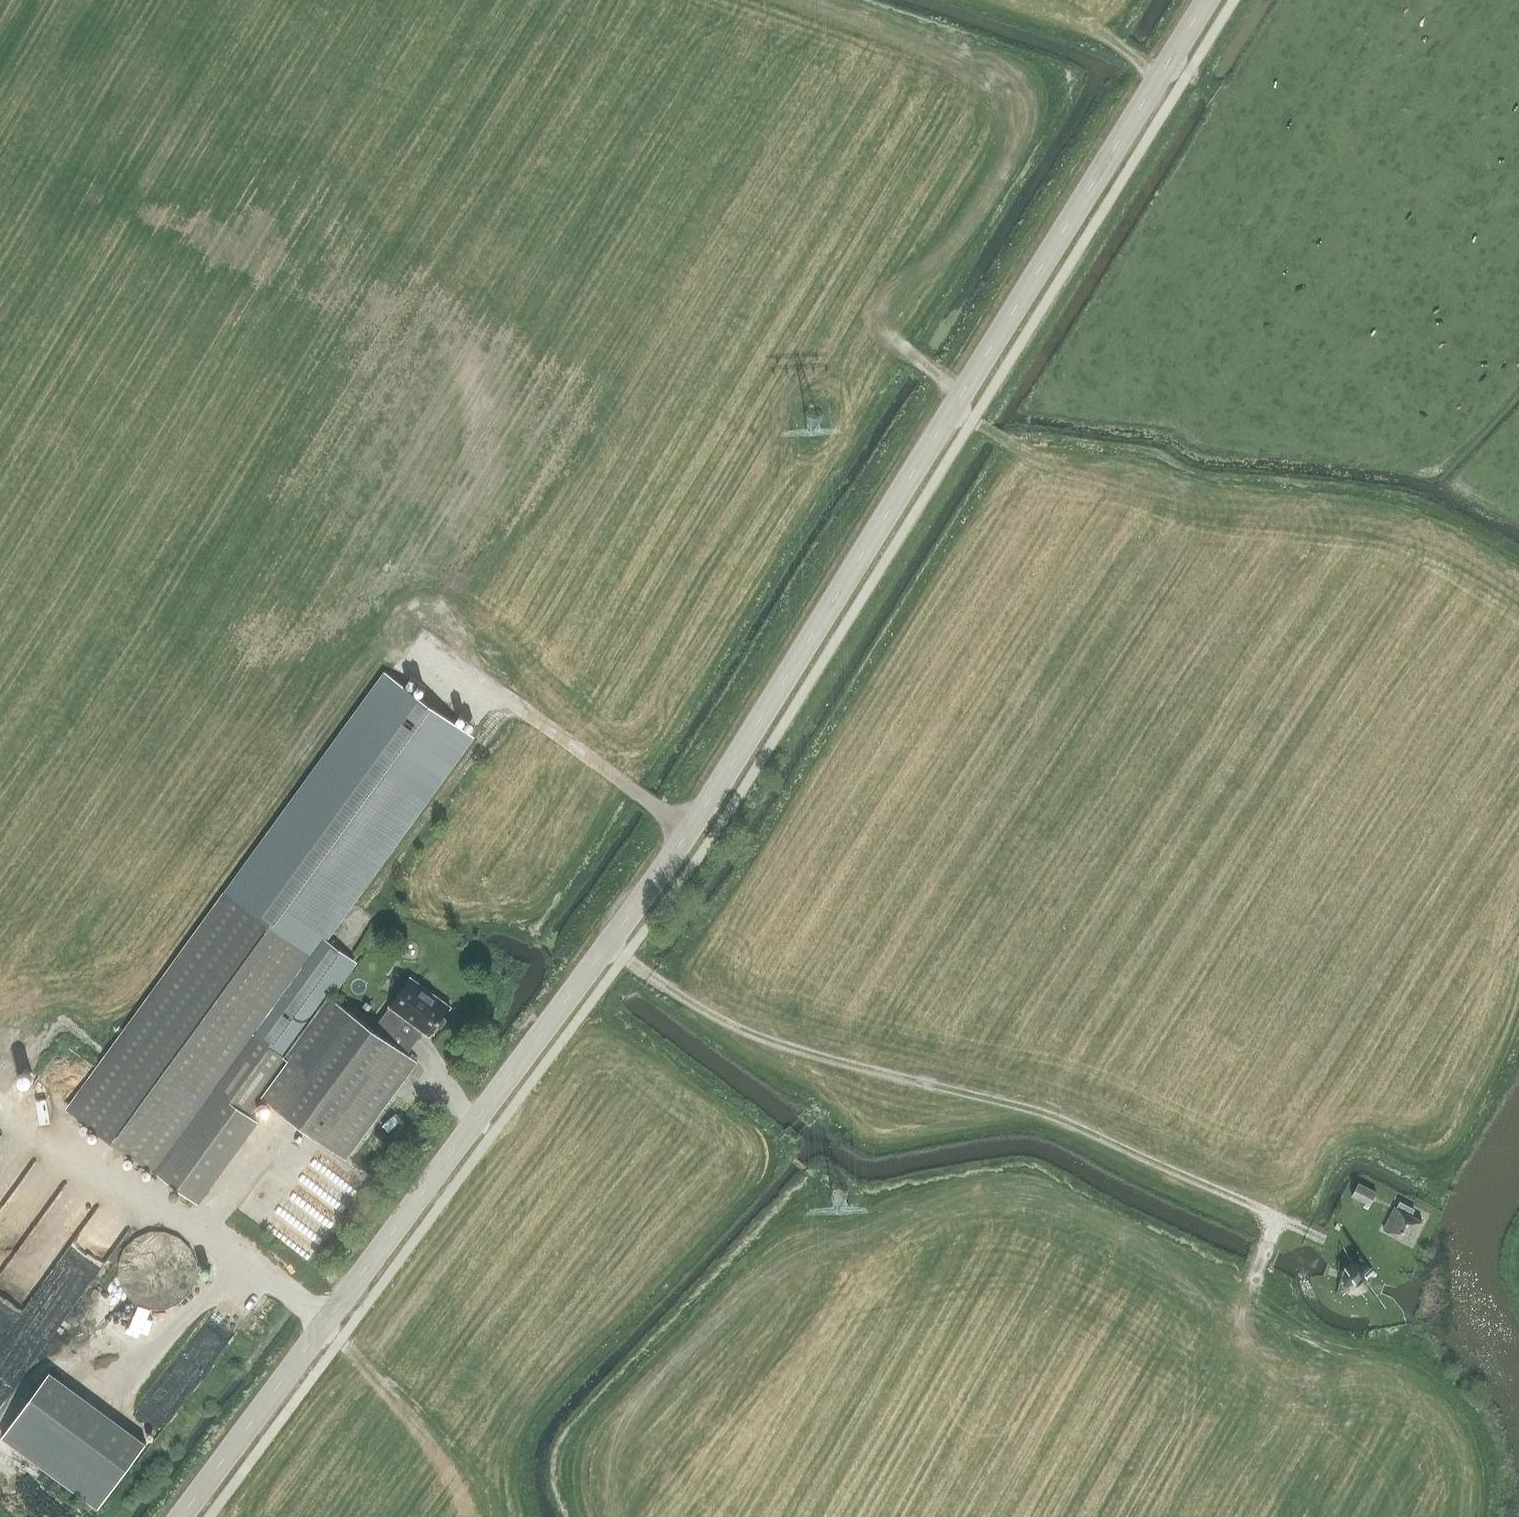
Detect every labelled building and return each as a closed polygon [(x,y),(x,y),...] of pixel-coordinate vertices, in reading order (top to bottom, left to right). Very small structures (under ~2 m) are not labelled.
[(154,1171),(175,1186),(197,1202),(255,1123),(248,1118),(263,1097),(346,1158),(417,1062),(407,1054),(423,1031),(430,1036),(436,1027),(441,1028),(446,1020),(444,1017),(451,1007),(411,978),(389,1007),(390,1007),(374,1030),(329,997),(354,962),(324,940),(473,736),(388,675),(71,1111),(154,1171)] [(1352,1196),(1370,1205),(1377,1192),(1359,1183),(1352,1196)] [(1397,1208),(1396,1207),(1384,1229),(1412,1244),(1423,1222),(1411,1216),(1414,1210),(1400,1203),(1397,1208)] [(198,1272),(198,1268),(197,1264),(196,1260),(195,1256),(194,1253),(192,1249),(189,1246),(187,1243),(184,1240),(181,1238),(178,1235),(174,1234),(170,1232),(166,1231),(162,1231),(159,1230),(155,1230),(151,1231),(147,1232),(143,1233),(139,1235),(136,1237),(133,1239),(130,1242),(127,1245),(125,1248),(123,1251),(121,1255),(120,1259),(119,1262),(118,1266),(118,1270),(118,1274),(119,1278),(120,1282),(121,1286),(123,1289),(125,1293),(127,1296),(130,1299),(133,1301),(136,1304),(140,1306),(143,1307),(147,1308),(151,1309),(155,1310),(159,1310),(163,1309),(167,1309),(171,1308),(174,1306),(178,1304),(181,1302),(184,1300),(187,1297),(190,1294),(192,1291),(194,1287),(195,1283),(196,1280),(197,1276),(198,1272)] [(1365,1289),(1367,1288),(1369,1280),(1370,1280),(1369,1278),(1368,1278),(1365,1271),(1364,1269),(1356,1266),(1354,1267),(1346,1271),(1346,1270),(1344,1272),(1342,1279),(1342,1280),(1343,1282),(1343,1281),(1346,1289),(1347,1291),(1348,1291),(1355,1293),(1355,1294),(1357,1293),(1357,1292),(1365,1289)] [(15,1333),(31,1346),(40,1334),(31,1327),(57,1294),(50,1289),(15,1333)] [(145,1444),(50,1374),(2,1438),(97,1509),(145,1444)]
